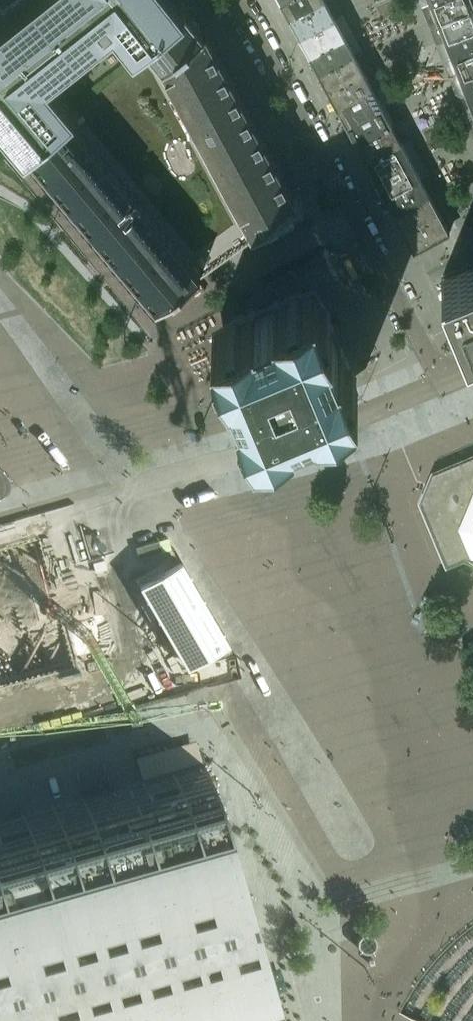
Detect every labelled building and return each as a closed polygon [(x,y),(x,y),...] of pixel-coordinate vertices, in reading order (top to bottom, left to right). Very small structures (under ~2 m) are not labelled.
[(91,0),(22,0),(2,16),(0,13),(0,115),(25,146),(67,111),(75,104),(29,50),(91,0)] [(161,62),(162,61),(144,38),(134,45),(98,0),(91,0),(29,50),(75,104),(67,111),(77,123),(201,270),(201,271),(229,251),(254,234),(254,233),(253,233),(161,62)] [(134,45),(144,38),(185,5),(182,0),(98,0),(134,45)] [(290,17),(321,0),(281,0),(290,17)] [(290,17),(299,35),(334,16),(326,0),(321,0),(290,17)] [(430,1),(437,20),(472,5),(472,1),(472,0),(432,0),(430,1)] [(267,144),(252,116),(236,85),(202,28),(185,5),(144,38),(162,61),(161,62),(253,233),(254,233),(297,201),(267,144)] [(437,20),(445,39),(472,27),(472,5),(437,20)] [(334,16),(299,35),(309,52),(344,34),(334,16)] [(445,39),(452,57),(472,49),(472,27),(445,39)] [(344,34),(309,52),(318,70),(353,51),(344,34)] [(452,57),(459,76),(472,71),(472,49),(452,57)] [(353,51),(318,70),(328,88),(363,69),(353,51)] [(363,69),(328,88),(337,106),(372,87),(363,69)] [(459,76),(467,95),(472,92),(472,71),(459,76)] [(372,87),(337,106),(347,124),(382,105),(372,87)] [(382,105),(347,124),(356,141),(391,123),(382,105)] [(201,270),(77,123),(67,111),(25,146),(156,302),(201,270)] [(391,123),(356,141),(366,159),(401,141),(391,123)] [(401,141),(366,159),(375,177),(410,158),(401,141)] [(410,158),(375,177),(385,195),(420,176),(410,158)] [(420,176),(385,195),(394,212),(429,194),(420,176)] [(429,194),(394,212),(404,230),(439,212),(429,194)] [(439,212),(404,230),(414,249),(449,230),(439,212)] [(459,346),(472,340),(472,264),(432,281),(459,346)] [(357,386),(349,365),(338,339),(315,283),(236,316),(211,326),(233,377),(254,429),(336,395),(357,386)] [(468,472),(463,473),(458,475),(454,477),(450,481),(446,484),(444,483),(442,483),(440,483),(438,484),(436,485),(434,486),(433,487),(433,488),(432,490),(432,491),(432,492),(432,493),(432,495),(432,496),(432,497),(433,498),(435,500),(436,501),(438,502),(439,502),(439,507),(439,512),(440,517),(442,521),(445,525),(448,529),(452,532),(456,535),(472,543),(472,472),(468,472)] [(267,971),(259,943),(248,903),(234,858),(225,827),(207,764),(145,781),(115,790),(84,799),(54,808),(24,817),(8,821),(0,823),(0,1020),(282,1020),(267,971)] [(373,943),(373,939),(372,936),(370,933),(367,932),(363,931),(360,931),(357,933),(355,935),(353,938),(353,941),(354,944),(355,947),(358,949),(360,950),(364,951),(367,950),(369,948),(371,946),(373,943)]
